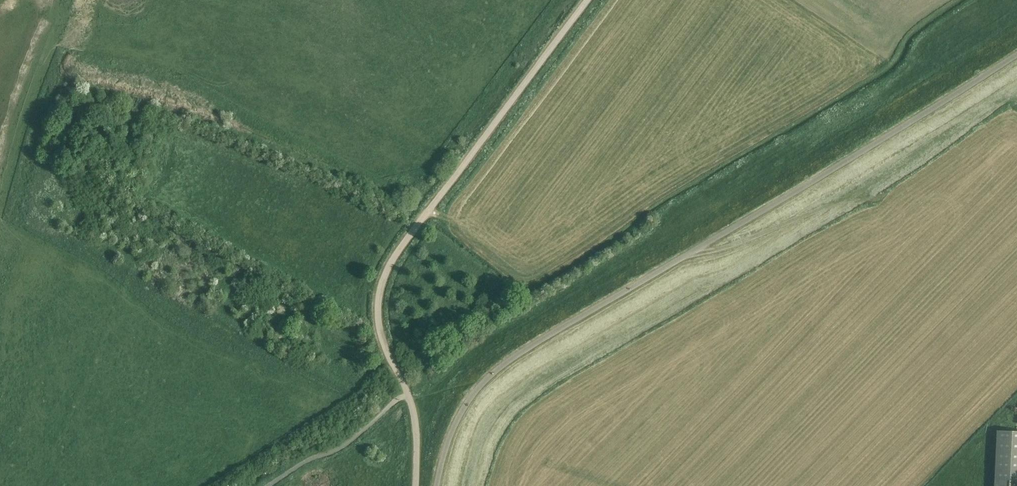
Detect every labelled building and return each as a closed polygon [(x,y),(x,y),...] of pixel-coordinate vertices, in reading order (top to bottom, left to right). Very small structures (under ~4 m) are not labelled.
[(994,485),(1016,485),(1016,432),(997,431),(994,485)]
